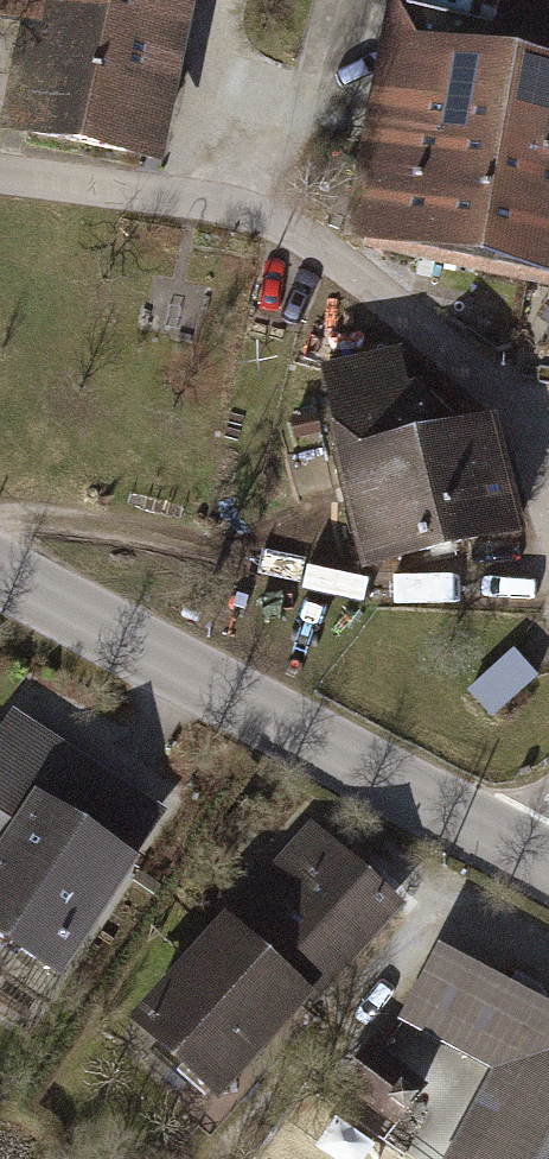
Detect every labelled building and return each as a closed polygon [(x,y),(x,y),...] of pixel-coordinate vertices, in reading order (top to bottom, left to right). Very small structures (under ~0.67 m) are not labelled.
[(17,26),(0,114),(0,129),(158,160),(189,0),(0,0),(0,23),(17,26)] [(400,0),(388,0),(337,239),(548,283),(548,8),(512,0),(498,0),(494,20),(400,0)] [(355,563),(518,533),(496,416),(423,430),(409,353),(320,369),(355,563)] [(542,683),(514,650),(469,688),(496,721),(542,683)] [(0,722),(0,939),(52,975),(163,814),(9,709),(0,722)] [(216,898),(117,1011),(217,1098),(303,999),(312,1007),(400,906),(305,823),(230,910),(216,898)] [(442,949),(402,1021),(497,1073),(450,1158),(548,1158),(548,1008),(442,949)] [(0,975),(0,1029),(27,1048),(52,1011),(0,975)] [(370,1045),(339,1086),(396,1129),(427,1088),(370,1045)]
